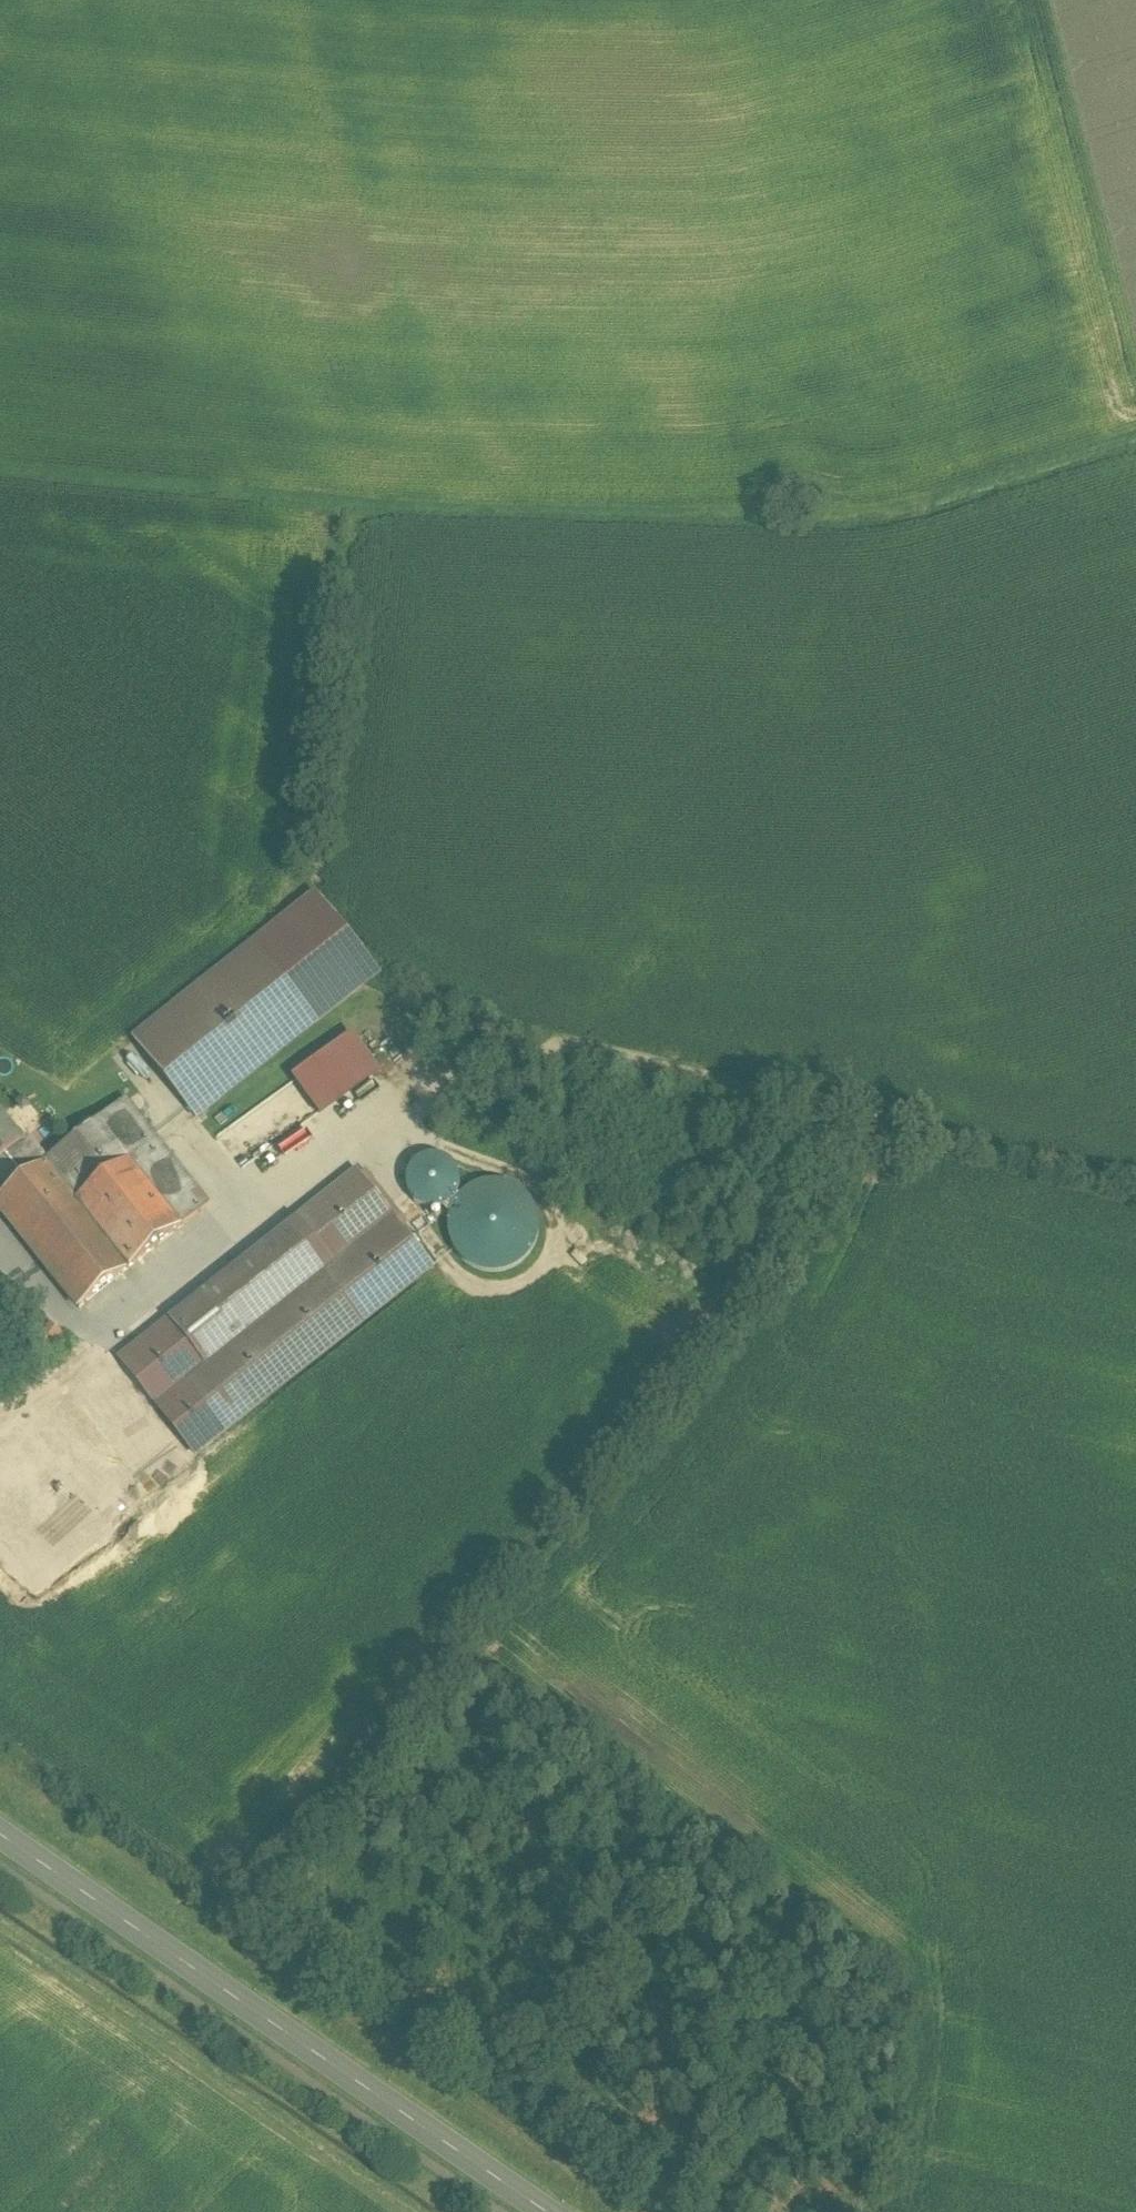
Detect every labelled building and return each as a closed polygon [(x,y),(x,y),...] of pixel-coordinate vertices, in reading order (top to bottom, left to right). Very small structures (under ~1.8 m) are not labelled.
[(255,945),(135,1041),(197,1119),(317,1024),(255,945)] [(55,1160),(5,1100),(0,1104),(0,1195),(4,1200),(55,1160)] [(55,1160),(4,1200),(0,1203),(0,1208),(79,1309),(209,1207),(127,1103),(55,1160)] [(204,1364),(184,1380),(225,1433),(433,1268),(359,1173),(170,1322),(204,1364)] [(456,1206),(453,1213),(451,1220),(450,1228),(450,1236),(452,1244),(455,1251),(460,1257),(465,1263),(472,1268),(479,1271),(486,1273),(494,1274),(502,1273),(510,1271),(517,1268),(523,1264),(529,1258),(534,1252),(537,1245),(539,1237),(540,1230),(539,1222),(537,1214),(534,1207),(530,1200),(524,1195),(518,1190),(511,1187),(503,1185),(496,1184),(488,1184),(480,1186),(473,1189),(466,1194),(461,1199),(456,1206)]
